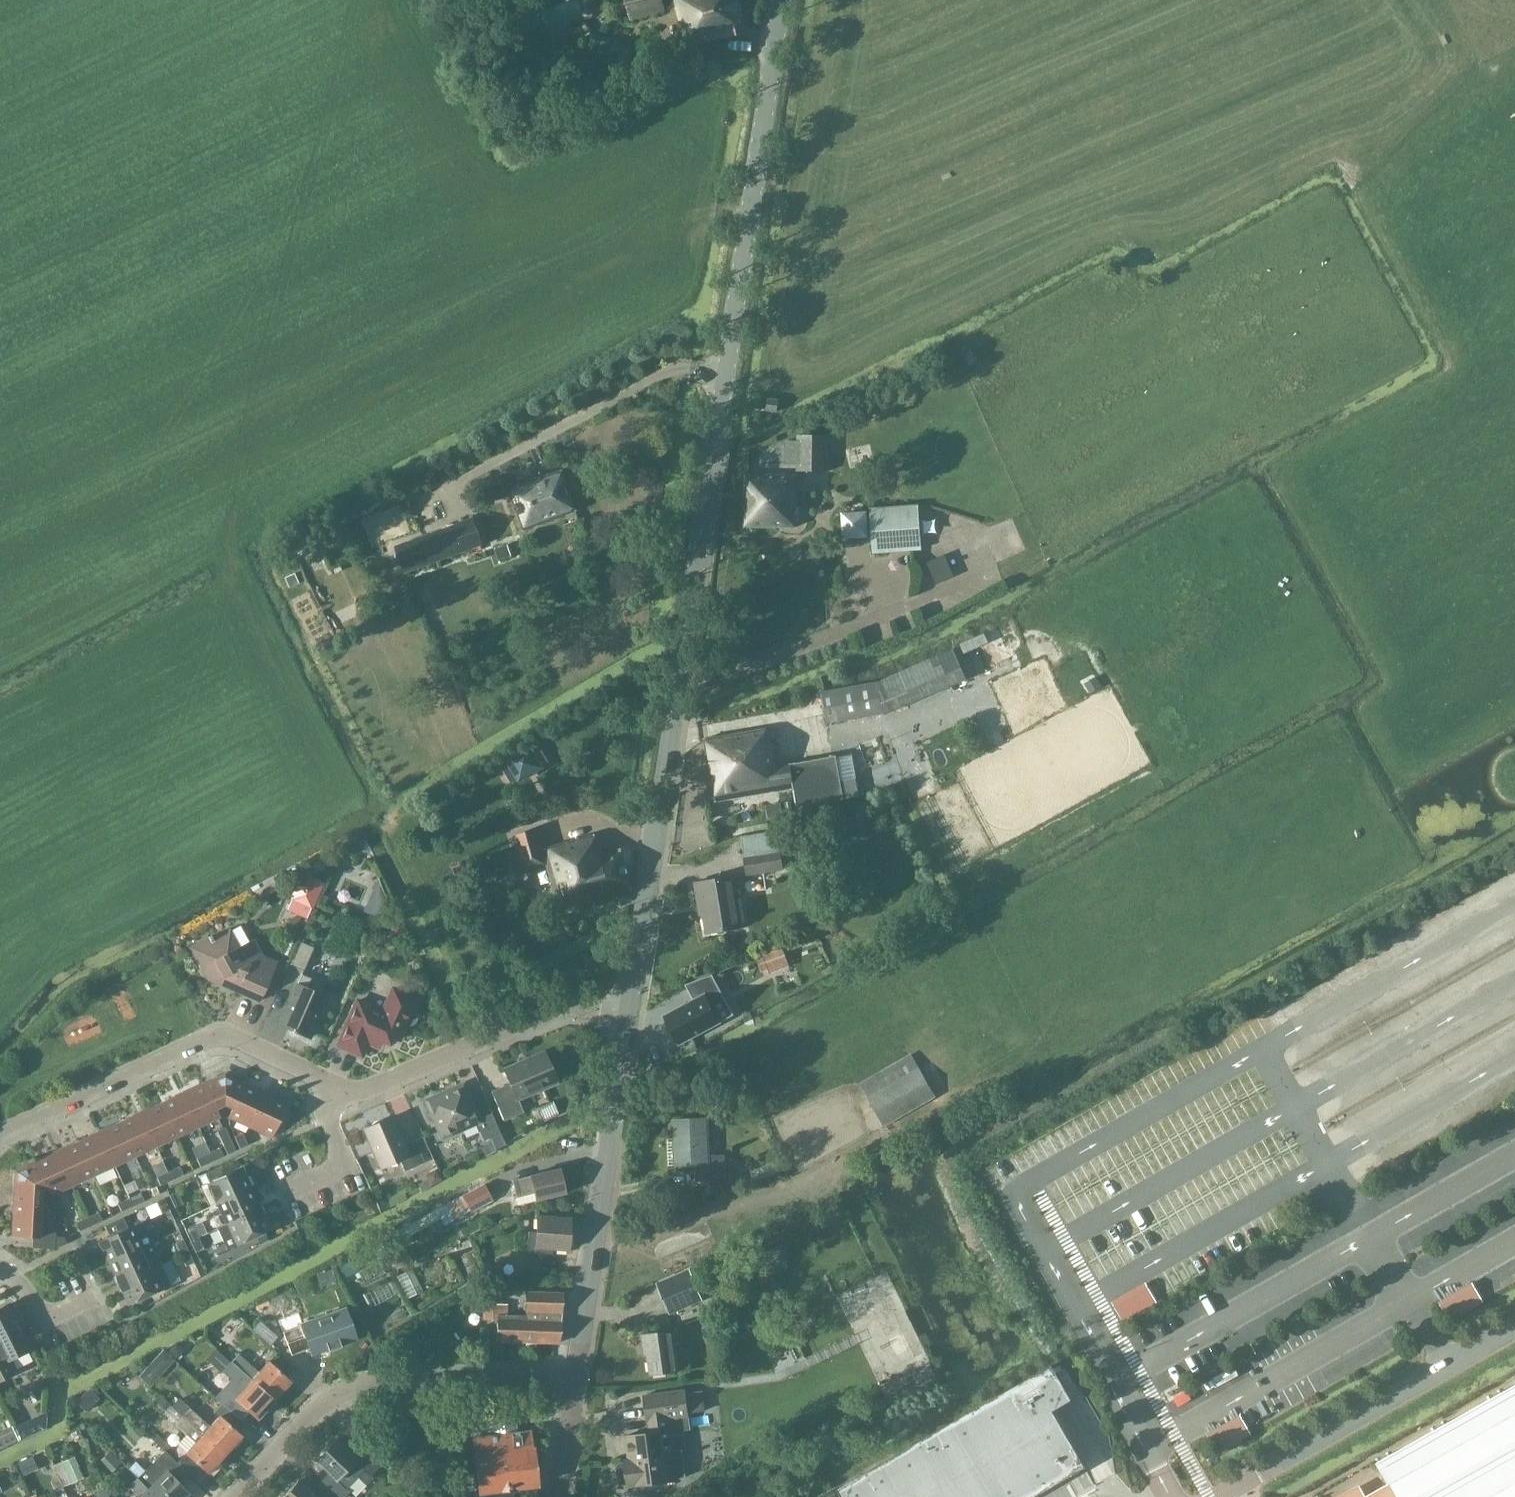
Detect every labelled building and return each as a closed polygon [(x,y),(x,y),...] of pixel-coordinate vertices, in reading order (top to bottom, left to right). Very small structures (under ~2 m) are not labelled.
[(631,16),(678,4),(688,45),(747,30),(740,0),(628,0),(631,16)] [(779,400),(768,398),(766,409),(777,411),(779,400)] [(830,471),(830,435),(799,435),(798,470),(830,471)] [(774,461),(791,460),(789,438),(772,439),(774,461)] [(524,529),(579,511),(563,469),(509,488),(524,529)] [(799,513),(799,475),(745,474),(744,525),(796,526),(796,513),(799,513)] [(919,505),(870,508),(873,552),(922,548),(919,505)] [(855,507),(830,507),(831,534),(856,533),(855,507)] [(481,546),(485,545),(474,516),(394,545),(405,573),(467,552),(469,557),(483,552),(481,546)] [(490,555),(515,546),(508,528),(484,536),(490,555)] [(885,713),(895,709),(967,678),(953,648),(883,678),(880,680),(821,690),(827,723),(885,713)] [(812,806),(845,799),(838,755),(778,765),(774,743),(770,744),(767,727),(704,737),(715,803),(794,789),(798,808),(812,806)] [(535,732),(500,752),(512,773),(547,753),(535,732)] [(902,760),(892,761),(898,789),(907,787),(902,760)] [(828,824),(836,844),(869,831),(861,811),(828,824)] [(546,837),(544,828),(516,835),(519,847),(524,870),(547,865),(558,909),(632,889),(620,849),(601,853),(594,835),(543,849),(541,838),(546,837)] [(741,836),(745,854),(748,873),(784,867),(777,830),(741,836)] [(324,878),(301,869),(289,899),(290,899),(286,909),(306,916),(310,907),(313,908),(324,878)] [(745,927),(735,875),(696,882),(700,903),(703,903),(708,933),(745,927)] [(197,944),(194,951),(209,978),(259,1001),(263,994),(277,963),(262,956),(253,940),(237,949),(228,932),(214,939),(212,936),(197,944)] [(291,964),(304,970),(314,947),(301,941),(291,964)] [(768,969),(770,974),(789,966),(782,948),(763,955),(756,958),(762,972),(768,969)] [(733,974),(749,970),(747,958),(731,962),(733,974)] [(310,1038),(328,997),(307,988),(312,978),(302,974),(298,984),(297,984),(279,1024),(293,1030),(292,1032),(296,1033),(297,1032),(310,1038)] [(694,1000),(665,1015),(680,1044),(681,1043),(710,1027),(720,1022),(710,1005),(725,997),(719,986),(713,975),(712,974),(686,984),(694,1000)] [(414,1010),(413,1009),(417,999),(393,988),(383,1011),(357,1000),(338,1045),(362,1056),(368,1042),(380,1047),(382,1041),(385,1042),(392,1040),(393,1037),(399,1039),(406,1025),(407,1025),(409,1025),(410,1025),(412,1024),(413,1023),(414,1022),(415,1021),(416,1020),(416,1018),(417,1017),(417,1015),(416,1014),(416,1012),(415,1011),(414,1010)] [(518,1099),(557,1082),(544,1051),(504,1069),(510,1083),(492,1091),(504,1120),(524,1112),(518,1099)] [(885,1127),(937,1097),(912,1052),(860,1083),(885,1127)] [(233,1108),(245,1083),(225,1073),(204,1083),(216,1108),(224,1104),(233,1108)] [(220,1117),(216,1108),(204,1083),(183,1093),(199,1127),(220,1117)] [(250,1127),(266,1093),(245,1083),(233,1108),(229,1117),(250,1127)] [(476,1120),(476,1119),(462,1087),(429,1101),(439,1123),(435,1125),(441,1139),(456,1133),(455,1129),(475,1121),(476,1120)] [(178,1137),(199,1127),(183,1093),(162,1103),(178,1137)] [(266,1093),(250,1127),(272,1137),(288,1103),(266,1093)] [(157,1146),(178,1137),(162,1103),(141,1112),(157,1146)] [(135,1156),(157,1146),(141,1112),(120,1122),(135,1156)] [(484,1141),(500,1134),(491,1113),(476,1119),(476,1120),(475,1121),(484,1141)] [(405,1171),(425,1162),(415,1140),(404,1145),(392,1117),(364,1129),(381,1168),(400,1160),(405,1171)] [(711,1155),(709,1118),(675,1120),(677,1165),(697,1165),(696,1183),(726,1181),(726,1154),(711,1155)] [(114,1166),(135,1156),(120,1122),(99,1132),(114,1166)] [(236,1151),(225,1128),(217,1131),(227,1154),(236,1151)] [(93,1176),(114,1166),(99,1132),(78,1142),(93,1176)] [(248,1145),(242,1133),(234,1137),(239,1148),(248,1145)] [(72,1185),(93,1176),(78,1142),(57,1151),(72,1185)] [(210,1152),(214,1161),(223,1156),(219,1148),(210,1152)] [(51,1195),(72,1185),(57,1151),(35,1161),(47,1186),(51,1195)] [(200,1167),(214,1161),(210,1152),(197,1159),(200,1167)] [(43,1188),(47,1186),(35,1161),(16,1170),(14,1203),(42,1204),(43,1188)] [(208,1183),(217,1203),(251,1187),(241,1166),(227,1173),(224,1164),(192,1179),(197,1188),(208,1183)] [(168,1172),(171,1180),(183,1175),(179,1167),(168,1172)] [(566,1194),(560,1168),(529,1175),(529,1176),(512,1180),(518,1205),(566,1194)] [(160,1185),(171,1180),(168,1172),(156,1177),(160,1185)] [(462,1195),(470,1211),(471,1212),(493,1201),(484,1184),(462,1195)] [(257,1185),(251,1187),(217,1203),(227,1224),(261,1208),(257,1200),(263,1198),(257,1185)] [(183,1204),(177,1192),(169,1196),(174,1208),(183,1204)] [(129,1198),(133,1206),(144,1201),(140,1193),(129,1198)] [(121,1212),(133,1206),(129,1198),(117,1204),(121,1212)] [(169,1210),(164,1198),(156,1202),(156,1203),(152,1205),(156,1214),(160,1212),(161,1214),(169,1210)] [(40,1237),(42,1204),(14,1203),(12,1236),(40,1237)] [(227,1224),(220,1227),(217,1228),(227,1250),(255,1237),(259,1245),(269,1240),(264,1232),(271,1229),(261,1208),(227,1224)] [(87,1218),(91,1226),(102,1221),(98,1212),(87,1218)] [(568,1249),(572,1217),(537,1213),(535,1231),(529,1231),(527,1252),(552,1254),(553,1247),(568,1249)] [(109,1262),(143,1247),(153,1242),(143,1221),(128,1228),(123,1217),(105,1226),(109,1236),(99,1241),(109,1262)] [(79,1231),(91,1226),(87,1218),(75,1223),(79,1231)] [(190,1241),(198,1237),(203,1235),(197,1224),(185,1229),(190,1241)] [(55,1236),(55,1249),(66,1243),(64,1237),(55,1236)] [(198,1237),(190,1241),(195,1253),(204,1249),(198,1237)] [(180,1255),(188,1251),(183,1239),(175,1243),(180,1255)] [(119,1283),(153,1267),(143,1247),(109,1262),(119,1283)] [(188,1251),(180,1255),(186,1266),(194,1262),(188,1251)] [(153,1267),(119,1283),(129,1305),(171,1285),(161,1264),(153,1268),(153,1267)] [(701,1295),(695,1280),(690,1269),(658,1283),(670,1313),(703,1299),(701,1295)] [(510,1303),(499,1303),(485,1303),(484,1319),(498,1320),(498,1342),(558,1344),(561,1314),(562,1292),(525,1291),(524,1312),(525,1312),(525,1315),(510,1314),(510,1303)] [(32,1348),(9,1304),(0,1308),(0,1380),(14,1373),(7,1361),(32,1348)] [(319,1351),(323,1350),(356,1338),(346,1309),(303,1325),(284,1332),(293,1355),(317,1346),(319,1351)] [(674,1329),(641,1333),(644,1356),(646,1356),(650,1375),(680,1371),(678,1361),(677,1349),(674,1329)] [(233,1362),(275,1400),(291,1382),(269,1361),(260,1371),(240,1353),(233,1362)] [(258,1419),(275,1400),(233,1362),(226,1369),(225,1368),(222,1371),(235,1383),(228,1391),(224,1387),(215,1397),(220,1401),(221,1400),(242,1419),(249,1411),(258,1419)] [(1084,1467),(1085,1468),(1085,1467),(1086,1467),(1085,1466),(1052,1409),(1046,1399),(1064,1388),(1052,1366),(1052,1365),(1051,1365),(1051,1366),(838,1488),(837,1489),(838,1490),(842,1496),(1033,1496),(1084,1467)] [(1377,1462),(1388,1483),(1366,1496),(1364,1496),(1514,1496),(1514,1385),(1377,1462)] [(703,1391),(686,1393),(685,1387),(644,1394),(648,1419),(652,1419),(654,1429),(627,1433),(630,1460),(625,1461),(625,1464),(620,1464),(617,1468),(618,1482),(622,1485),(628,1485),(628,1487),(676,1482),(675,1479),(686,1477),(682,1448),(674,1449),(670,1420),(690,1416),(689,1413),(705,1411),(703,1391)] [(242,1436),(233,1428),(220,1416),(211,1426),(191,1408),(190,1409),(179,1398),(171,1407),(183,1417),(184,1416),(225,1455),(242,1436)] [(233,1428),(242,1419),(221,1400),(220,1401),(212,1409),(220,1416),(233,1428)] [(512,1488),(539,1484),(534,1449),(532,1450),(529,1432),(516,1434),(513,1409),(490,1412),(494,1437),(472,1440),(479,1492),(470,1493),(470,1496),(513,1496),(512,1488)] [(34,1415),(8,1424),(11,1434),(38,1425),(34,1415)] [(209,1473),(225,1455),(184,1416),(183,1417),(176,1424),(187,1434),(177,1444),(186,1453),(178,1462),(188,1472),(187,1473),(192,1478),(202,1467),(209,1473)] [(1210,1444),(1232,1433),(1225,1418),(1202,1429),(1210,1444)] [(352,1457),(337,1441),(317,1460),(329,1473),(318,1483),(332,1496),(343,1496),(344,1496),(344,1489),(364,1470),(370,1476),(384,1461),(366,1444),(352,1457)] [(167,1451),(166,1450),(144,1471),(138,1477),(157,1496),(183,1496),(189,1491),(179,1482),(187,1473),(188,1472),(178,1462),(167,1451)] [(138,1477),(137,1478),(130,1485),(141,1496),(140,1496),(157,1496),(138,1477)] [(298,1481),(284,1496),(316,1496),(298,1481)]
